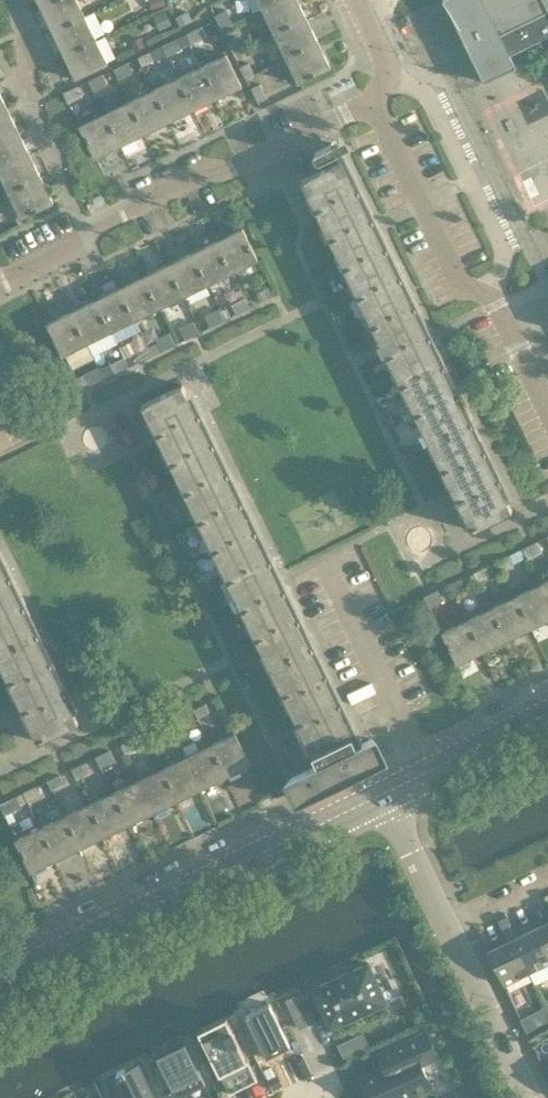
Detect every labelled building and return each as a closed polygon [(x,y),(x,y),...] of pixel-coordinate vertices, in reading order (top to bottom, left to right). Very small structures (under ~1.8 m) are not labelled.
[(52,30),(84,15),(77,0),(52,0),(40,6),(52,30)] [(262,10),(283,0),(258,0),(262,10)] [(274,34),(306,19),(297,0),(283,0),(262,10),(274,34)] [(165,12),(155,17),(160,28),(170,24),(165,12)] [(176,18),(180,26),(192,20),(188,12),(176,18)] [(225,14),(216,18),(222,30),(231,26),(225,14)] [(52,30),(64,55),(96,39),(84,15),(52,30)] [(274,34),(286,59),(318,43),(306,19),(274,34)] [(202,26),(187,34),(192,44),(207,36),(202,26)] [(137,39),(133,41),(136,49),(144,46),(140,38),(137,39)] [(108,64),(96,39),(64,55),(76,80),(108,64)] [(177,39),(162,46),(166,54),(167,56),(182,49),(177,39)] [(236,39),(228,43),(234,54),(242,50),(236,39)] [(330,68),(318,43),(286,59),(298,84),(330,68)] [(150,51),(138,57),(142,66),(154,60),(150,51)] [(534,60),(547,90),(547,53),(534,60)] [(226,54),(201,67),(217,99),(242,87),(226,54)] [(513,70),(533,110),(547,103),(547,90),(534,60),(513,70)] [(128,62),(113,69),(117,78),(118,80),(133,73),(128,62)] [(248,63),(240,67),(246,79),(254,75),(248,63)] [(217,99),(201,67),(177,78),(193,111),(217,99)] [(513,70),(493,79),(513,120),(533,110),(513,70)] [(103,74),(89,81),(93,91),(108,84),(103,74)] [(177,78),(153,90),(168,122),(193,111),(177,78)] [(493,79),(472,90),(491,130),(513,120),(493,79)] [(260,84),(251,88),(258,102),(267,97),(260,84)] [(63,93),(68,103),(82,96),(77,86),(63,93)] [(168,122),(153,90),(128,102),(144,134),(168,122)] [(128,102),(104,114),(120,146),(144,134),(128,102)] [(6,105),(0,108),(0,138),(17,129),(6,105)] [(120,146),(104,114),(79,126),(95,158),(120,146)] [(29,154),(17,129),(0,138),(0,168),(29,154)] [(538,142),(526,148),(530,156),(542,150),(538,142)] [(512,511),(498,481),(333,143),(315,153),(323,170),(301,180),(472,530),(512,511)] [(509,166),(519,189),(547,175),(547,147),(542,150),(530,156),(518,162),(509,166)] [(526,148),(514,154),(518,162),(530,156),(526,148)] [(29,154),(0,168),(0,175),(9,194),(41,178),(29,154)] [(519,189),(530,210),(547,202),(547,175),(519,189)] [(41,178),(9,194),(21,219),(53,203),(41,178)] [(530,210),(540,232),(547,228),(547,202),(530,210)] [(242,228),(217,240),(233,273),(258,260),(242,228)] [(233,273),(217,240),(193,252),(209,284),(233,273)] [(193,252),(169,264),(184,296),(209,284),(193,252)] [(169,264),(145,276),(160,308),(184,296),(169,264)] [(136,320),(160,308),(145,276),(120,288),(136,320)] [(120,288),(96,300),(112,332),(136,320),(120,288)] [(273,296),(269,288),(257,293),(261,302),(273,296)] [(236,314),(250,308),(245,298),(231,304),(236,314)] [(87,344),(112,332),(96,300),(72,311),(87,344)] [(219,308),(205,316),(211,328),(223,321),(225,320),(219,308)] [(62,356),(87,344),(72,311),(47,324),(62,356)] [(193,321),(179,328),(185,340),(199,333),(193,321)] [(170,332),(155,339),(161,351),(176,344),(170,332)] [(136,353),(140,361),(152,355),(148,347),(136,353)] [(109,365),(114,375),(128,368),(123,358),(109,365)] [(84,376),(89,386),(103,379),(99,369),(84,376)] [(291,777),(292,778),(285,782),(295,803),(302,800),(303,801),(384,761),(372,737),(358,745),(182,385),(142,404),(305,738),(299,741),(298,739),(283,746),(297,774),(291,777)] [(542,552),(537,542),(523,549),(528,559),(542,552)] [(513,564),(509,556),(497,562),(502,570),(513,564)] [(0,561),(0,663),(38,742),(78,722),(0,561)] [(490,575),(486,567),(473,573),(477,581),(490,575)] [(461,579),(449,585),(453,593),(465,587),(461,579)] [(539,585),(547,603),(547,580),(539,585)] [(539,585),(515,597),(531,629),(547,620),(547,603),(539,585)] [(429,608),(443,601),(438,591),(424,598),(429,608)] [(515,597),(491,608),(506,641),(531,629),(515,597)] [(491,608),(466,620),(482,652),(506,641),(491,608)] [(457,665),(482,652),(466,620),(441,633),(457,665)] [(206,704),(194,710),(198,718),(210,712),(206,704)] [(183,715),(169,722),(174,732),(188,725),(183,715)] [(160,736),(156,728),(144,734),(148,742),(160,736)] [(235,733),(210,745),(226,777),(251,765),(235,733)] [(133,739),(121,745),(124,753),(136,748),(133,739)] [(226,777),(210,745),(186,757),(201,789),(226,777)] [(110,751),(95,758),(100,767),(114,760),(110,751)] [(186,757),(161,769),(177,801),(201,789),(186,757)] [(85,763),(71,769),(76,780),(90,773),(85,763)] [(177,801),(161,769),(137,781),(153,813),(177,801)] [(59,776),(47,782),(51,789),(63,783),(59,776)] [(137,781),(113,793),(128,825),(153,813),(137,781)] [(35,787),(23,793),(27,801),(39,795),(35,787)] [(128,825),(113,793),(88,805),(104,837),(128,825)] [(0,804),(0,805),(4,814),(20,806),(15,796),(0,804)] [(88,805),(64,816),(80,848),(104,837),(88,805)] [(64,816),(40,828),(56,860),(80,848),(64,816)] [(31,873),(56,860),(40,828),(15,840),(31,873)] [(498,921),(503,931),(512,927),(507,917),(498,921)] [(536,928),(547,951),(547,922),(536,928)] [(508,941),(513,939),(529,973),(547,964),(547,951),(536,928),(517,937),(512,927),(503,931),(508,941)] [(504,985),(529,973),(513,939),(508,941),(488,952),(504,985)] [(303,992),(287,1000),(300,1028),(316,1020),(312,1012),(322,1008),(331,1027),(386,1001),(369,962),(313,988),(315,992),(305,996),(303,992)] [(268,1003),(245,1014),(253,1033),(256,1040),(257,1039),(266,1058),(290,1047),(268,1003)] [(226,1017),(198,1030),(198,1031),(229,1094),(232,1092),(230,1088),(252,1078),(254,1081),(257,1080),(226,1017)] [(427,1031),(379,1054),(385,1067),(361,1078),(370,1097),(414,1097),(414,1096),(432,1088),(422,1066),(439,1059),(427,1031)] [(338,1045),(343,1057),(360,1049),(355,1037),(338,1045)] [(185,1043),(157,1057),(176,1095),(204,1081),(185,1043)] [(110,1097),(158,1097),(139,1061),(138,1062),(139,1064),(125,1071),(123,1068),(116,1072),(117,1075),(109,1079),(117,1094),(110,1097)] [(159,1065),(154,1067),(164,1089),(170,1086),(159,1065)] [(278,1076),(269,1080),(273,1088),(282,1084),(278,1076)]
